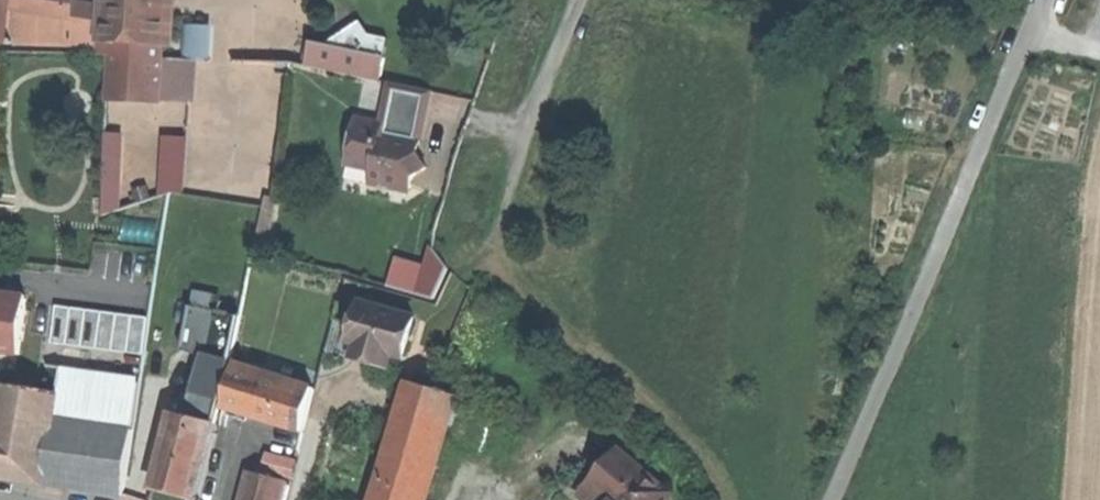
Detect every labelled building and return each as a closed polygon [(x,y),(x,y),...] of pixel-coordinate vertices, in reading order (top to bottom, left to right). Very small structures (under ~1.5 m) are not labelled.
[(7,42),(11,7),(107,23),(106,43),(162,46),(165,0),(109,0),(108,9),(73,1),(74,0),(0,0),(0,41),(7,42)] [(191,56),(215,56),(213,23),(190,24),(191,56)] [(339,44),(314,39),(309,65),(384,79),(393,35),(343,25),(339,44)] [(107,100),(193,102),(196,59),(109,56),(107,100)] [(394,185),(411,188),(414,176),(420,172),(427,166),(407,138),(414,139),(424,89),(390,82),(383,115),(391,117),(389,125),(382,123),(357,118),(347,164),(373,169),(370,183),(393,188),(394,185)] [(431,91),(424,89),(414,139),(421,141),(431,91)] [(383,115),(382,123),(389,125),(391,117),(383,115)] [(189,192),(188,134),(163,134),(164,193),(189,192)] [(255,249),(269,253),(275,201),(265,199),(255,249)] [(430,251),(426,263),(399,254),(390,285),(438,300),(451,257),(430,251)] [(13,336),(28,337),(30,309),(15,307),(16,292),(0,291),(0,347),(12,348),(13,336)] [(417,318),(364,302),(353,342),(360,344),(356,357),(369,361),(391,367),(395,354),(405,358),(417,318)] [(166,489),(196,497),(216,423),(233,362),(242,316),(193,307),(184,352),(207,356),(188,415),(175,412),(155,486),(166,489)] [(133,436),(55,425),(63,375),(68,376),(72,353),(48,349),(45,365),(9,360),(0,409),(0,478),(125,495),(133,436)] [(232,416),(235,409),(271,421),(304,433),(316,388),(237,363),(225,406),(227,407),(224,413),(232,416)] [(496,446),(506,418),(446,391),(410,380),(372,499),(413,499),(437,421),(496,446)] [(669,494),(665,494),(663,487),(618,449),(590,482),(612,499),(669,499),(669,494)] [(288,482),(253,472),(245,499),(284,499),(288,482)] [(585,499),(612,499),(590,482),(579,495),(585,499)]
